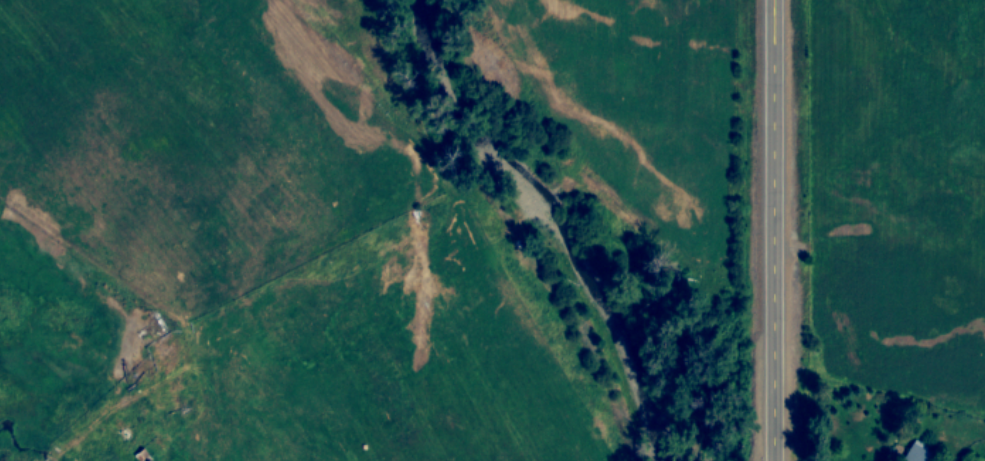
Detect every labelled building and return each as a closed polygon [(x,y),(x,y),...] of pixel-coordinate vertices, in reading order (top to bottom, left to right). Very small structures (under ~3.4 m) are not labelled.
[(931,450),(913,439),(901,460),(925,460),(931,450)] [(136,460),(149,460),(153,458),(144,447),(133,456),(136,460)]
